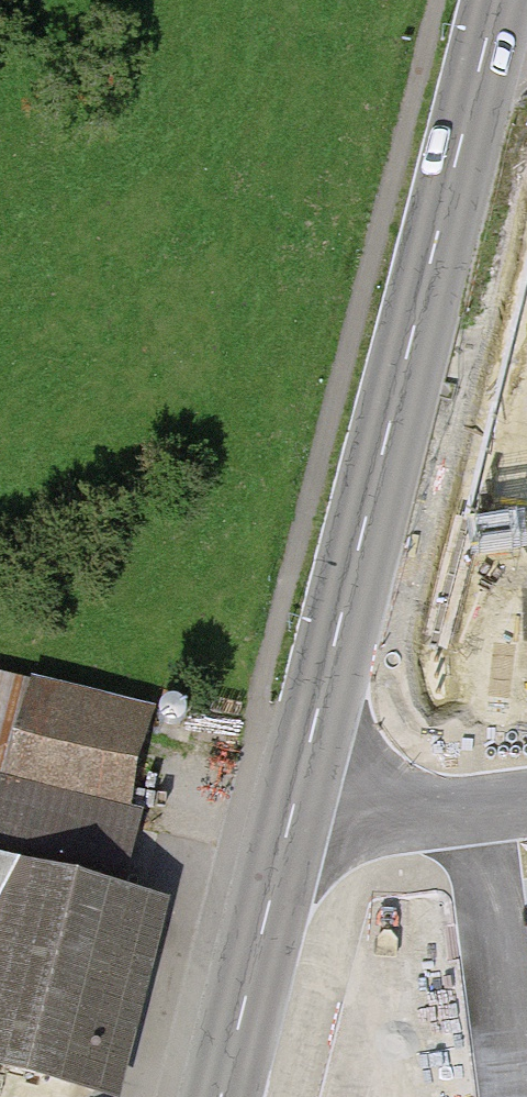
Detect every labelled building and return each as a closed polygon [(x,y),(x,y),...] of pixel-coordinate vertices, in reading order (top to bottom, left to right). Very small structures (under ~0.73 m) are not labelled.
[(94,1090),(143,900),(102,889),(145,725),(0,687),(0,790),(10,792),(0,832),(0,1065),(94,1090)]
